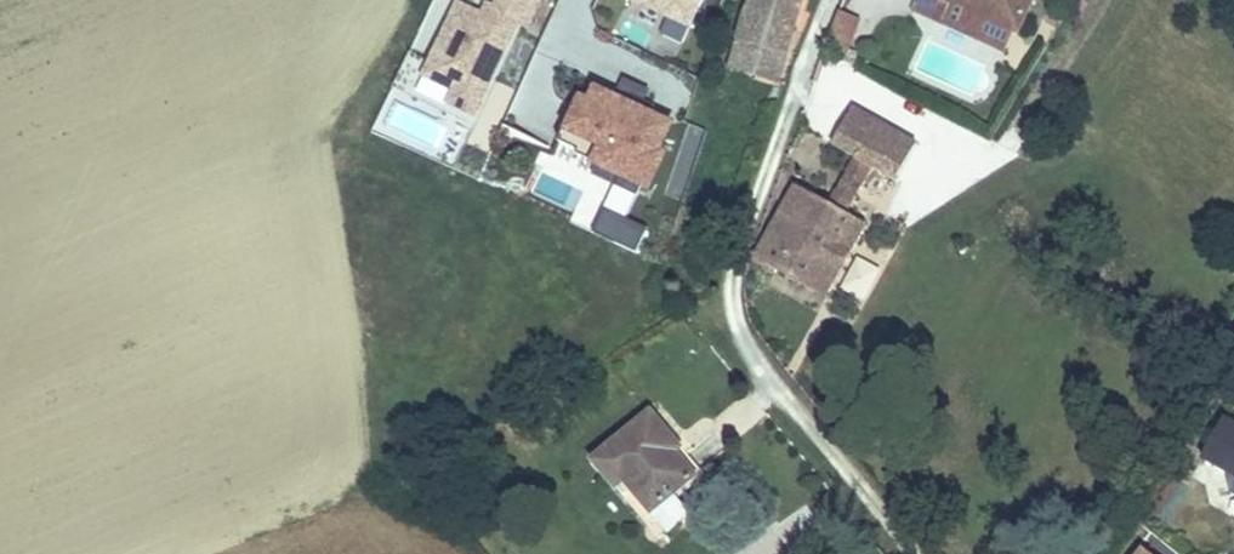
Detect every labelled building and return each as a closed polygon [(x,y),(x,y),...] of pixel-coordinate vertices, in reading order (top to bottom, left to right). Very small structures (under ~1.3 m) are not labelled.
[(495,10),(488,6),(483,17),(459,6),(426,77),(455,91),(450,103),(474,114),(517,22),(526,26),(539,0),(500,0),(495,10)] [(633,2),(690,28),(703,0),(635,0),(633,2)] [(802,0),(754,0),(748,14),(732,68),(779,82),(799,11),(802,0)] [(915,9),(963,30),(972,10),(1016,30),(1018,31),(1032,0),(919,0),(915,9)] [(1016,30),(972,10),(963,30),(1006,50),(1016,30)] [(858,21),(839,14),(835,26),(828,42),(847,49),(858,21)] [(455,91),(426,77),(418,95),(447,108),(455,91)] [(630,95),(645,102),(650,91),(624,78),(617,94),(628,99),(630,95)] [(614,100),(597,93),(591,106),(597,108),(600,102),(611,106),(614,100)] [(591,106),(577,99),(558,141),(578,150),(576,154),(597,163),(621,174),(615,186),(637,197),(643,185),(658,153),(660,149),(655,147),(664,129),(666,124),(653,117),(657,108),(645,102),(630,95),(628,99),(617,94),(614,100),(611,106),(600,102),(597,108),(591,106)] [(830,205),(796,186),(756,257),(827,297),(867,226),(846,214),(873,167),(897,180),(918,143),(854,107),(833,144),(857,158),(830,205)] [(664,129),(655,147),(660,149),(669,131),(664,129)] [(658,153),(643,185),(648,187),(663,155),(658,153)] [(621,174),(597,163),(592,176),(615,186),(621,174)] [(645,229),(605,208),(592,232),(637,254),(645,229)] [(651,414),(595,462),(660,540),(690,515),(673,495),(694,476),(675,453),(680,448),(651,414)] [(1226,416),(1204,455),(1228,468),(1231,487),(1233,488),(1233,421),(1226,416)]
